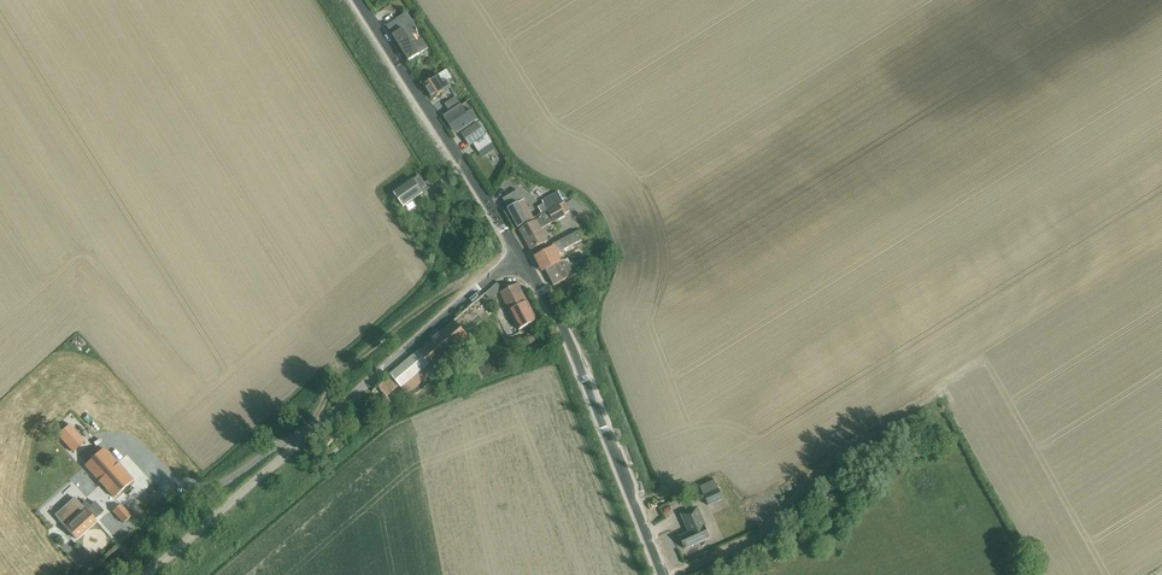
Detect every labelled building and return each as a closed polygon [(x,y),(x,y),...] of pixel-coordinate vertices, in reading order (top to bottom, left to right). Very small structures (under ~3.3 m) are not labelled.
[(387,26),(409,61),(428,48),(422,39),(416,42),(412,35),(418,31),(406,13),(387,26)] [(439,76),(424,85),(434,100),(451,88),(447,81),(444,83),(439,76)] [(464,103),(466,102),(469,100),(460,87),(455,89),(464,103)] [(450,112),(461,105),(456,97),(445,104),(450,112)] [(466,102),(464,103),(461,105),(450,112),(444,116),(450,125),(452,124),(458,133),(478,120),(472,111),(466,102)] [(473,144),(478,151),(491,142),(486,135),(484,136),(476,124),(462,133),(470,145),(473,144)] [(496,150),(490,155),(496,164),(503,159),(496,150)] [(429,188),(432,186),(429,181),(425,183),(421,178),(419,176),(414,179),(394,194),(404,207),(423,193),(429,188)] [(517,190),(503,199),(508,208),(507,209),(518,227),(519,227),(534,219),(532,216),(523,200),(517,190)] [(544,205),(539,208),(542,214),(547,211),(564,202),(558,192),(542,201),(544,205)] [(534,219),(519,227),(528,246),(530,251),(547,242),(541,230),(546,227),(554,222),(554,223),(566,216),(565,214),(570,211),(564,202),(547,211),(542,214),(540,215),(541,217),(535,221),(534,219)] [(433,206),(436,218),(442,217),(439,204),(433,206)] [(396,213),(400,218),(407,213),(403,208),(396,213)] [(551,249),(534,257),(539,269),(542,267),(553,286),(590,267),(585,257),(571,265),(568,259),(564,262),(563,261),(562,261),(558,253),(582,241),(577,232),(551,246),(552,248),(551,249)] [(555,288),(561,300),(576,292),(570,280),(555,288)] [(500,292),(519,330),(537,321),(518,284),(504,291),(498,283),(485,294),(490,300),(500,292)] [(433,369),(469,338),(454,321),(418,353),(391,375),(378,387),(394,406),(435,372),(433,369)] [(525,342),(527,346),(535,342),(533,337),(525,342)] [(63,444),(71,454),(83,444),(75,434),(63,444)] [(107,490),(114,498),(133,481),(126,473),(118,464),(104,449),(85,466),(99,481),(99,482),(107,491),(107,490)] [(146,487),(153,482),(147,473),(140,478),(146,487)] [(723,499),(715,481),(700,488),(708,506),(723,499)] [(99,517),(106,511),(97,499),(90,505),(99,517)] [(113,512),(123,524),(131,517),(120,505),(113,512)] [(64,526),(76,539),(95,522),(83,508),(64,526)] [(682,546),(684,546),(685,548),(710,537),(697,508),(682,514),(690,533),(680,537),(681,539),(680,541),(682,546)]
